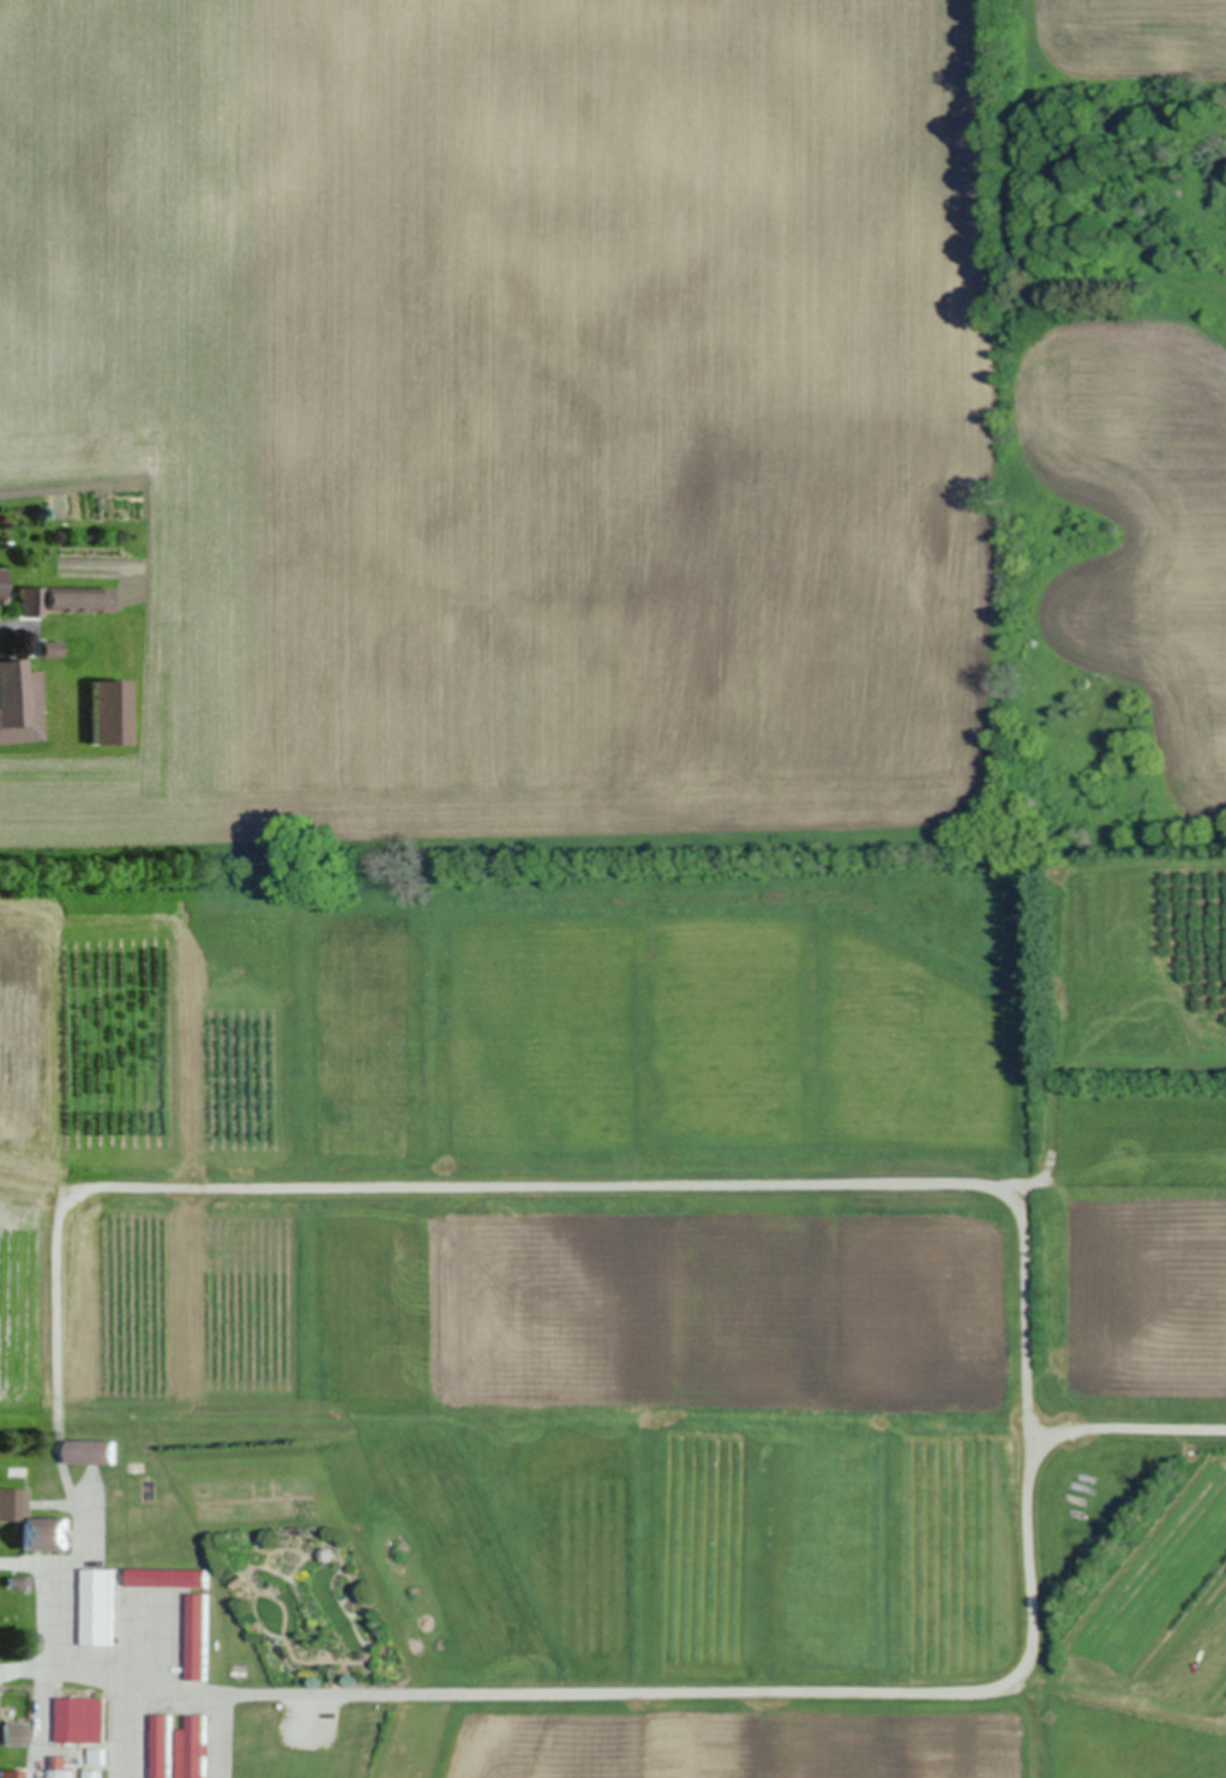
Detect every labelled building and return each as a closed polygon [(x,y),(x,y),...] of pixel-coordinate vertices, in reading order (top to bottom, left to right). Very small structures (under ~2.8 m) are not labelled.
[(42,610),(110,611),(110,588),(31,586),(30,615),(42,616),(42,610)] [(60,640),(41,641),(42,657),(61,656),(60,640)] [(40,670),(24,671),(23,659),(0,660),(0,742),(43,740),(40,670)] [(92,744),(128,743),(128,680),(92,681),(92,744)] [(70,1464),(115,1465),(115,1442),(70,1441),(70,1464)] [(27,1489),(0,1489),(0,1520),(26,1520),(27,1489)] [(21,1550),(69,1551),(70,1519),(22,1518),(21,1550)] [(208,1570),(130,1569),(130,1586),(208,1588),(208,1570)] [(114,1570),(86,1570),(84,1646),(113,1646),(114,1570)] [(60,1682),(105,1686),(112,1712),(117,1701),(134,1708),(160,1701),(158,1694),(166,1678),(160,1677),(156,1663),(155,1656),(161,1643),(162,1644),(175,1641),(173,1632),(181,1630),(187,1633),(178,1599),(178,1593),(181,1593),(180,1590),(117,1585),(111,1647),(118,1648),(122,1662),(107,1660),(108,1648),(72,1644),(62,1668),(60,1682)] [(209,1595),(190,1594),(188,1681),(207,1681),(209,1595)] [(105,1699),(59,1698),(58,1742),(105,1743),(105,1699)] [(171,1715),(153,1715),(154,1777),(172,1777),(171,1715)] [(178,1777),(205,1777),(206,1716),(189,1716),(189,1730),(179,1730),(178,1777)] [(26,1746),(26,1723),(3,1722),(2,1746),(26,1746)] [(80,1745),(33,1744),(32,1765),(50,1766),(49,1777),(79,1777),(80,1745)] [(106,1749),(91,1750),(91,1765),(106,1764),(106,1749)]
